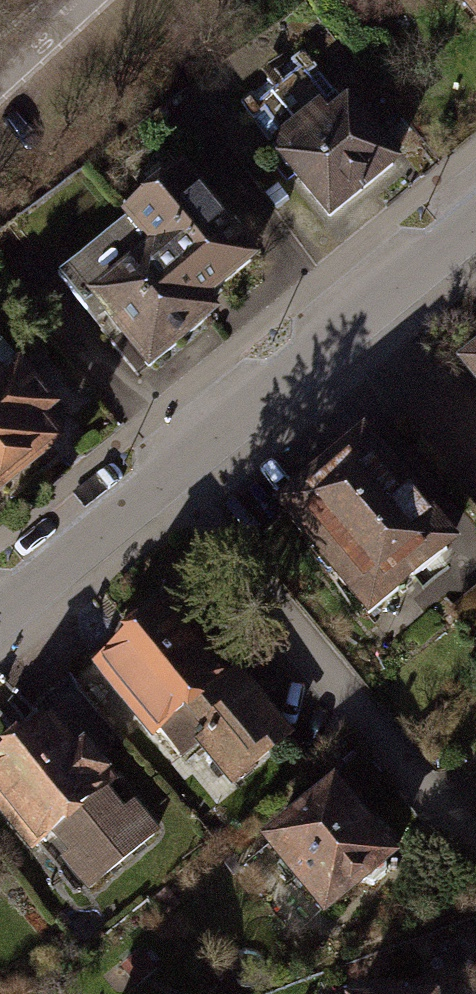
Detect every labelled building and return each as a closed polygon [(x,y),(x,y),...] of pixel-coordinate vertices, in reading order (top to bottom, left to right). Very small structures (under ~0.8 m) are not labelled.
[(460,1),(475,20),(475,0),(462,0),(460,1)] [(273,160),(330,233),(413,168),(357,96),(273,160)] [(266,271),(197,179),(147,216),(172,249),(218,308),(266,271)] [(172,249),(98,305),(153,376),(226,319),(218,308),(172,249)] [(0,360),(0,509),(75,444),(1,359),(0,360)] [(365,440),(281,512),(374,621),(459,550),(365,440)] [(217,810),(291,748),(175,611),(101,672),(217,810)] [(51,736),(0,779),(0,804),(88,908),(151,854),(51,736)] [(343,797),(273,855),(336,930),(406,873),(343,797)]
